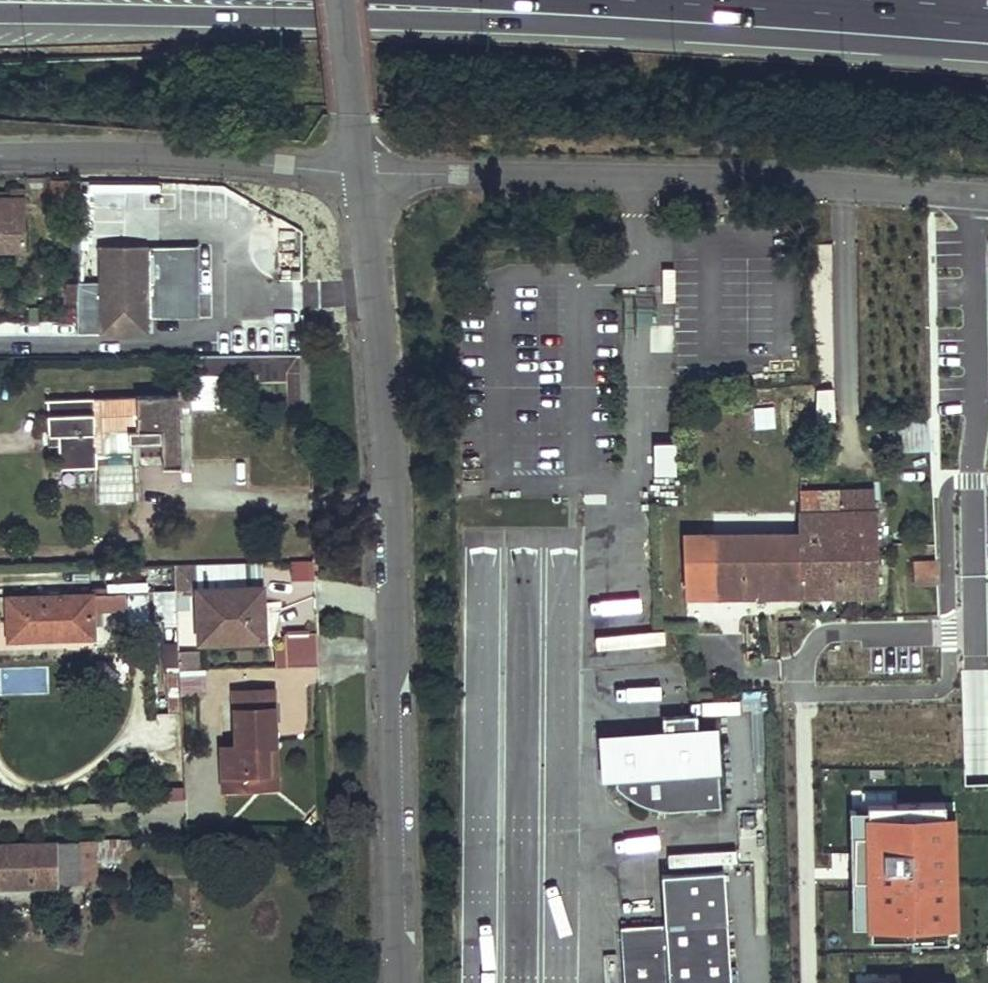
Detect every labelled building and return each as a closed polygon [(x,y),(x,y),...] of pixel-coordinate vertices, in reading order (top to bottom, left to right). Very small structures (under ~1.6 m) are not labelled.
[(27,250),(25,199),(17,199),(0,199),(0,250),(27,250)] [(198,247),(147,247),(147,246),(99,246),(100,335),(148,334),(148,320),(199,319),(198,247)] [(662,301),(674,301),(673,269),(661,269),(662,301)] [(309,356),(257,357),(258,374),(259,405),(287,404),(286,374),(299,374),(300,411),(300,414),(311,414),(309,356)] [(257,357),(204,358),(205,375),(258,374),(257,357)] [(299,374),(286,374),(287,404),(287,412),(300,411),(299,374)] [(834,419),(833,387),(815,388),(815,419),(834,419)] [(87,399),(42,400),(43,434),(44,452),(44,470),(89,468),(97,468),(98,501),(138,499),(137,466),(156,466),(176,465),(173,397),(131,398),(87,399)] [(752,406),(752,428),(774,428),(774,406),(752,406)] [(675,480),(675,442),(652,442),(653,480),(675,480)] [(873,488),(838,489),(839,510),(844,510),(874,509),(873,488)] [(844,510),(847,594),(877,593),(876,509),(874,509),(844,510)] [(797,532),(798,595),(847,594),(844,510),(839,510),(798,512),(797,532)] [(681,534),(683,597),(798,595),(797,532),(681,534)] [(313,560),(299,560),(300,578),(313,578),(313,560)] [(914,562),(915,584),(937,583),(937,561),(914,562)] [(175,565),(174,591),(191,592),(193,566),(175,565)] [(262,585),(196,589),(199,642),(264,639),(262,585)] [(146,593),(124,594),(125,621),(125,625),(146,625),(146,619),(146,593)] [(146,593),(146,619),(158,619),(158,593),(146,593)] [(92,622),(125,621),(124,594),(92,595),(92,622)] [(6,598),(8,640),(92,638),(92,622),(92,595),(6,598)] [(275,634),(275,666),(317,666),(317,634),(275,634)] [(179,653),(180,692),(202,691),(201,652),(179,653)] [(166,666),(164,695),(177,696),(179,666),(166,666)] [(627,700),(658,700),(658,673),(627,673),(627,700)] [(234,707),(274,706),(273,689),(234,690),(234,707)] [(274,706),(234,707),(235,744),(222,745),(224,788),(258,786),(258,773),(270,772),(269,745),(276,745),(274,706)] [(660,736),(603,739),(606,780),(618,780),(619,787),(624,790),(634,794),(647,799),(653,801),(659,803),(668,805),(680,807),(695,808),(706,808),(715,809),(723,808),(718,732),(695,733),(694,723),(660,726),(660,736)] [(258,773),(258,786),(278,785),(276,745),(269,745),(270,772),(258,773)] [(156,764),(158,799),(181,798),(179,762),(156,764)] [(120,838),(96,838),(97,842),(97,861),(120,861),(120,838)] [(97,842),(71,843),(73,880),(58,881),(58,885),(97,884),(97,861),(97,842)] [(58,885),(58,881),(73,880),(71,843),(0,845),(0,886),(58,885)] [(621,874),(621,903),(661,902),(661,873),(621,874)] [(730,873),(728,873),(666,877),(669,927),(624,930),(628,982),(737,982),(733,923),(730,873)] [(949,962),(946,962),(905,977),(894,977),(894,961),(862,961),(862,982),(949,982),(949,962)]
